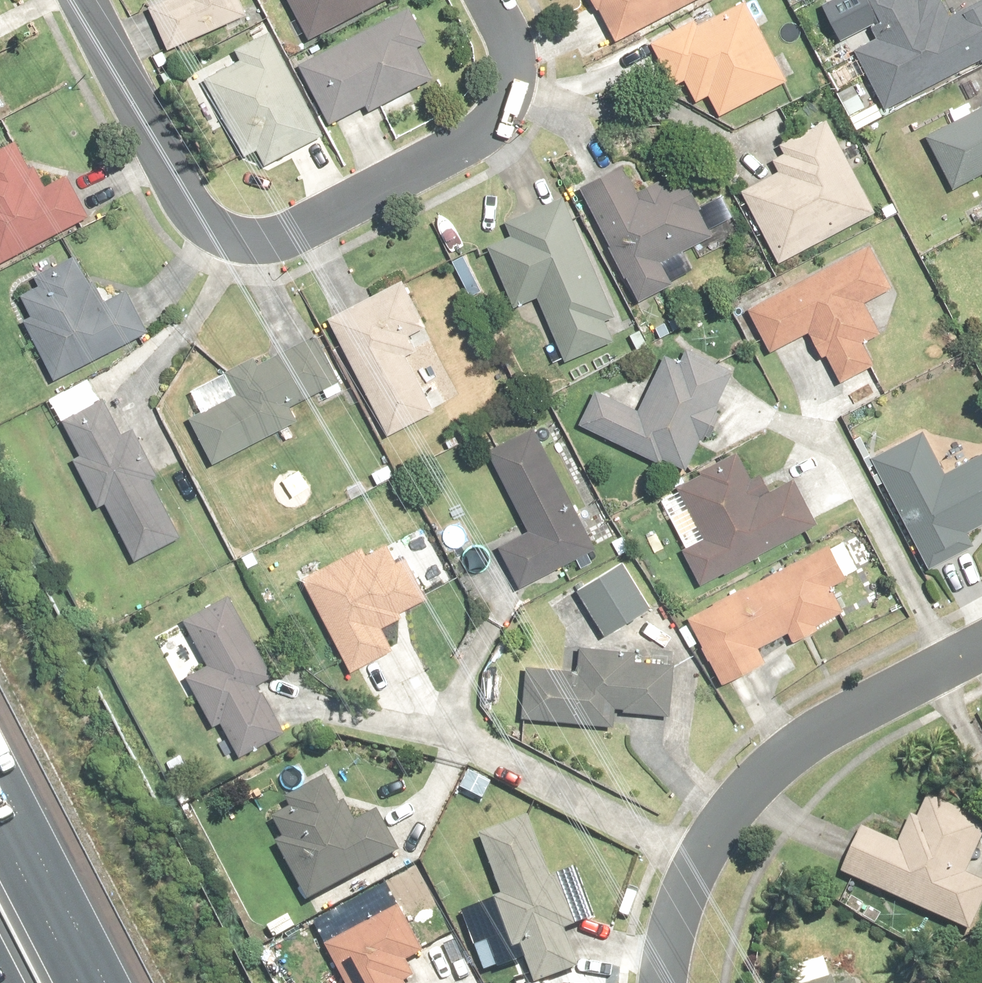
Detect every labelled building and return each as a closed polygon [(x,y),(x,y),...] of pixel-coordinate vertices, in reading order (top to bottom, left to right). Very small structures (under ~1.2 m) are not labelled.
[(247,0),(164,0),(152,5),(173,53),(254,17),(247,0)] [(314,43),(387,0),(288,0),(314,43)] [(617,41),(697,0),(596,0),(617,41)] [(651,42),(674,88),(687,81),(698,104),(711,97),(721,118),(796,80),(755,0),(734,0),(651,42)] [(887,110),(981,64),(981,0),(977,0),(956,10),(951,0),(834,0),(833,0),(887,110)] [(413,3),(303,60),(335,122),(445,65),(413,3)] [(329,133),(276,28),(239,47),(244,58),(208,76),(255,170),(329,133)] [(923,134),(951,188),(981,171),(981,103),(923,134)] [(742,190),(784,265),(886,209),(834,115),(774,148),(784,167),(742,190)] [(2,267),(95,216),(70,172),(49,183),(24,138),(0,151),(0,263),(2,267)] [(635,162),(584,184),(635,301),(682,281),(672,258),(723,236),(695,172),(648,192),(635,162)] [(631,336),(568,194),(509,220),(514,231),(487,243),(516,308),(540,298),(568,363),(631,336)] [(875,242),(746,306),(769,353),(816,329),(842,380),(878,363),(868,342),(885,333),(869,301),(898,287),(875,242)] [(13,291),(63,381),(155,330),(131,286),(107,299),(82,253),(13,291)] [(408,279),(332,318),(393,434),(441,409),(410,349),(438,335),(408,279)] [(193,420),(218,466),(303,420),(296,406),(347,378),(321,331),(267,360),(263,352),(229,370),(242,393),(193,420)] [(598,386),(582,421),(693,471),(738,371),(669,341),(641,405),(598,386)] [(186,537),(157,481),(165,478),(137,424),(130,428),(102,374),(55,398),(83,452),(76,455),(104,509),(111,505),(139,561),(186,537)] [(602,553),(540,426),(488,451),(527,532),(503,544),(525,590),(602,553)] [(872,457),(927,565),(981,537),(981,453),(950,469),(928,428),(872,457)] [(681,549),(699,584),(823,522),(800,475),(763,494),(742,453),(677,485),(704,538),(681,549)] [(396,528),(304,577),(355,670),(399,646),(389,628),(437,602),(396,528)] [(830,545),(690,615),(726,686),(773,663),(766,648),(796,633),(799,638),(825,626),(822,620),(859,602),(830,545)] [(630,558),(580,584),(607,635),(657,609),(630,558)] [(278,669),(235,590),(185,617),(210,663),(189,674),(217,724),(224,720),(243,755),(289,730),(261,678),(278,669)] [(524,664),(520,718),(622,725),(623,709),(675,712),(679,657),(582,651),(581,667),(524,664)] [(260,809),(307,899),(406,847),(385,806),(361,818),(336,770),(260,809)] [(841,871),(976,928),(981,913),(981,872),(975,870),(981,853),(981,812),(932,791),(924,811),(914,807),(901,837),(862,821),(841,871)] [(485,832),(505,889),(496,892),(516,948),(525,944),(538,981),(586,964),(573,928),(583,924),(563,869),(553,872),(533,815),(485,832)] [(329,943),(350,982),(411,982),(409,979),(419,974),(410,956),(426,947),(404,904),(329,943)] [(865,968),(842,976),(834,951),(791,966),(797,982),(870,982),(865,968)]
